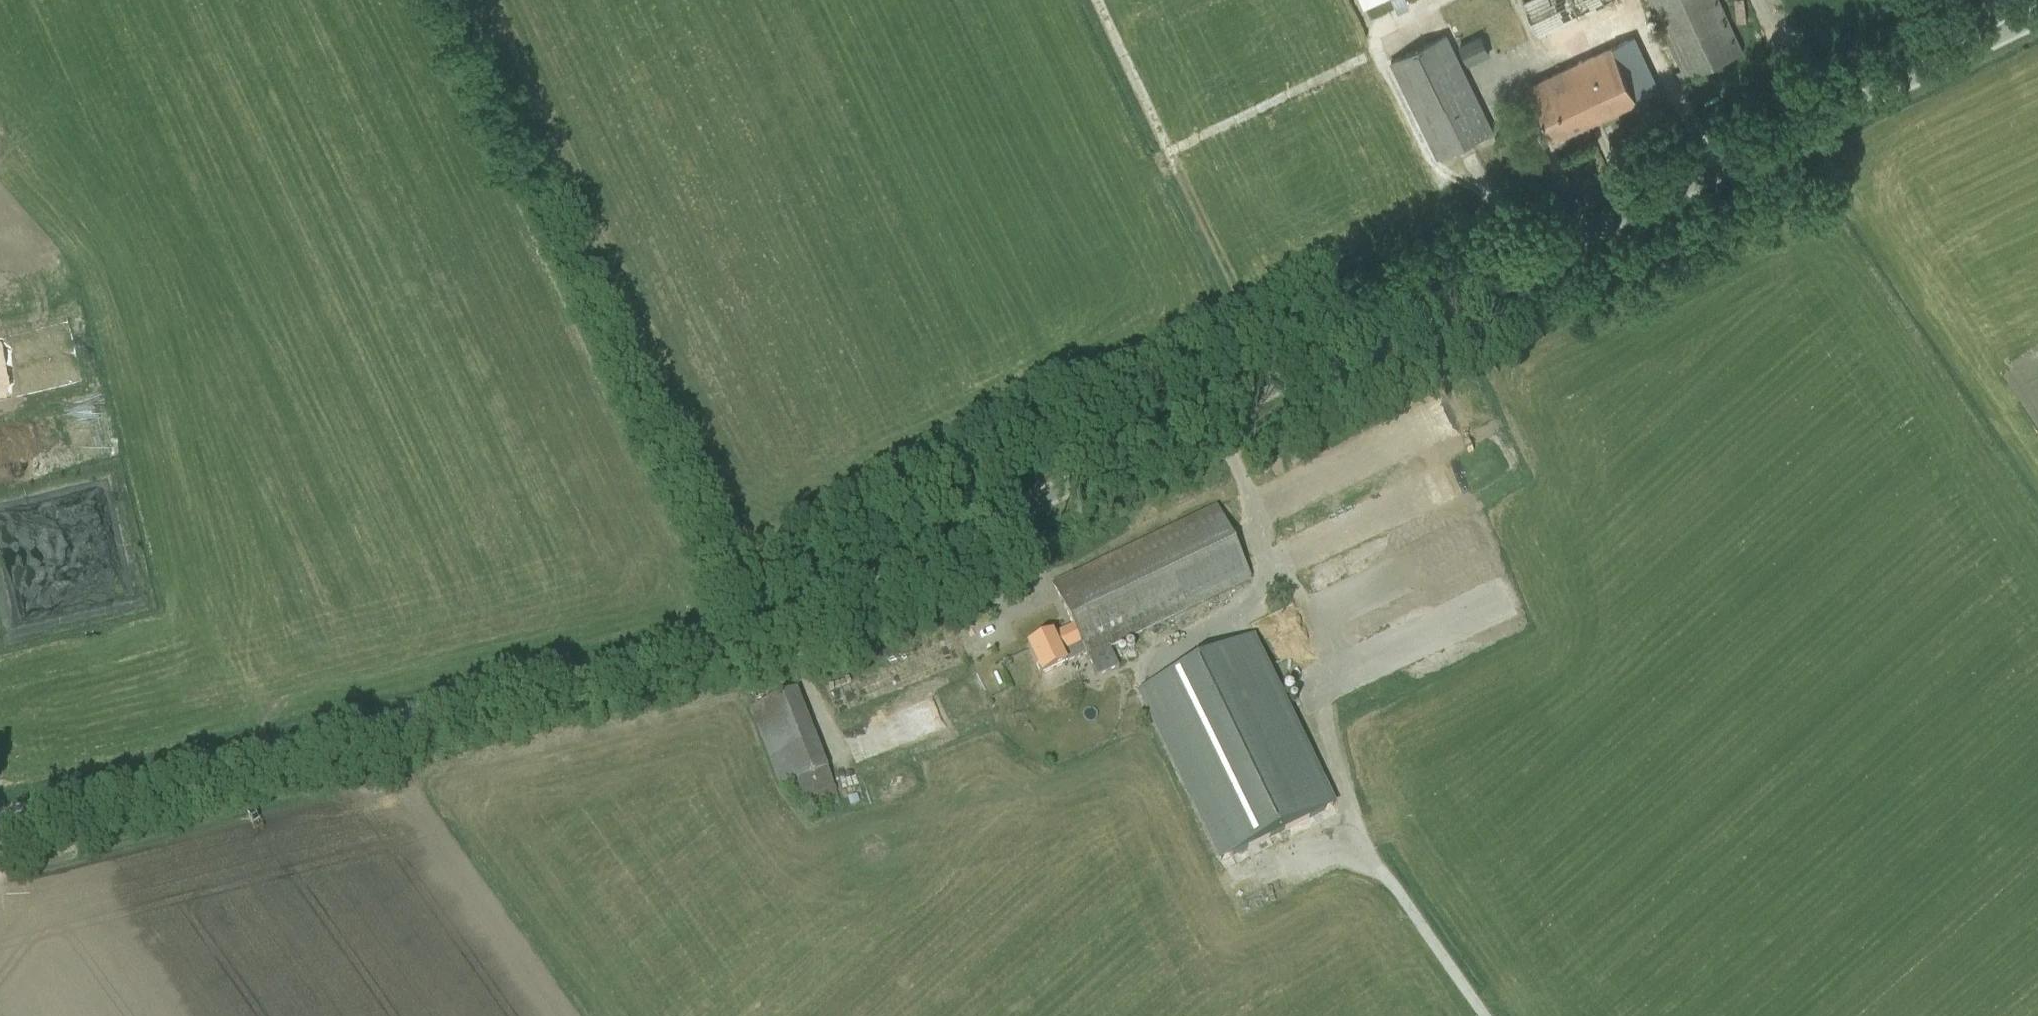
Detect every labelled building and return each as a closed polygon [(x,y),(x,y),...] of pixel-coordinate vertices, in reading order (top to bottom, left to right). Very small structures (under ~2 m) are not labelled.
[(1524,1),(1540,37),(1552,31),(1554,35),(1569,28),(1567,24),(1618,0),(1526,0),(1524,1)] [(1682,69),(1676,72),(1680,80),(1743,51),(1719,0),(1650,0),(1682,69)] [(1391,61),(1438,158),(1493,132),(1445,34),(1391,61)] [(1478,35),(1458,45),(1467,64),(1487,55),(1478,35)] [(1529,85),(1554,139),(1659,90),(1634,36),(1529,85)] [(1109,648),(1250,581),(1215,508),(1053,585),(1073,627),(1052,637),(1051,635),(1027,647),(1041,676),(1086,654),(1097,678),(1118,667),(1109,648)] [(1252,638),(1141,693),(1222,859),(1333,805),(1252,638)] [(807,814),(839,802),(795,692),(752,709),(783,788),(795,783),(807,814)]
